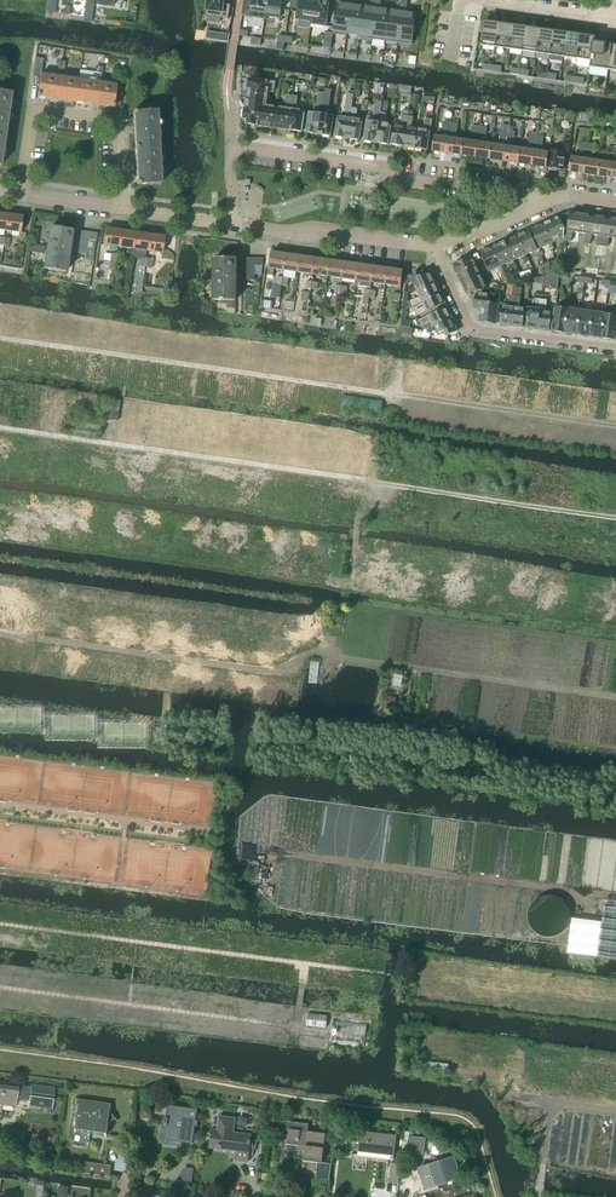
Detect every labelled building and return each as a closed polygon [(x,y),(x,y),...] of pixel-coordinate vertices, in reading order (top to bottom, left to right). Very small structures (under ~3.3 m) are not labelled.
[(205,16),(228,19),(230,5),(223,3),(223,0),(208,0),(205,16)] [(242,16),(265,19),(267,0),(244,0),(242,16)] [(265,19),(265,16),(280,18),(281,11),(283,0),(267,0),(265,19)] [(296,19),(311,21),(310,24),(311,24),(314,0),(299,0),(296,19)] [(311,24),(326,26),(330,0),(314,0),(311,24)] [(333,34),(346,36),(351,6),(354,6),(354,1),(349,0),(348,0),(348,5),(337,4),(333,34)] [(364,8),(359,38),(372,39),(377,10),(380,10),(380,4),(374,4),(374,9),(364,8)] [(351,6),(346,36),(347,36),(347,33),(359,35),(359,37),(359,38),(364,8),(354,6),(351,6)] [(389,11),(385,41),(398,43),(402,13),(405,14),(406,8),(400,7),(399,13),(389,11)] [(377,10),(372,39),(385,41),(389,11),(380,10),(377,10)] [(402,13),(398,43),(412,45),(415,25),(416,18),(416,15),(405,14),(402,13)] [(479,33),(482,34),(481,46),(495,48),(498,24),(481,22),(479,33)] [(498,24),(495,48),(508,50),(512,26),(498,24)] [(512,26),(508,50),(522,52),(526,28),(512,26)] [(526,28),(522,52),(536,54),(539,30),(526,28)] [(539,30),(536,54),(549,55),(553,32),(539,30)] [(207,32),(206,39),(226,42),(227,34),(207,32)] [(553,32),(549,55),(550,56),(550,59),(563,61),(563,57),(567,34),(553,32)] [(567,34),(563,57),(577,59),(580,36),(567,34)] [(577,59),(577,65),(589,67),(590,61),(593,43),(594,43),(594,38),(580,36),(577,59)] [(589,67),(589,68),(607,70),(611,45),(594,43),(593,43),(590,61),(589,67)] [(607,70),(615,72),(615,46),(611,45),(607,70)] [(37,97),(76,102),(79,79),(41,74),(40,76),(37,97)] [(79,79),(76,102),(114,108),(114,107),(114,102),(115,96),(116,91),(116,85),(79,79)] [(246,89),(248,89),(247,94),(266,97),(267,92),(272,93),(274,84),(248,79),(246,89)] [(353,94),(347,139),(359,141),(361,121),(355,120),(357,109),(352,109),(353,98),(359,99),(361,85),(355,84),(354,94),(353,94)] [(324,93),(318,135),(330,136),(332,116),(327,116),(329,101),(330,90),(325,90),(324,93)] [(0,92),(0,129),(6,129),(11,93),(0,92)] [(309,113),(306,133),(318,135),(324,93),(318,92),(317,104),(315,114),(309,113)] [(247,120),(247,121),(265,107),(264,106),(266,97),(247,94),(245,109),(243,109),(241,119),(247,120)] [(335,137),(347,139),(353,94),(347,94),(345,108),(344,118),(338,117),(335,137)] [(411,94),(409,104),(419,105),(420,95),(411,94)] [(274,108),(271,126),(286,128),(291,97),(285,96),(283,109),(274,108)] [(291,97),(286,128),(291,129),(291,131),(301,132),(304,112),(292,110),(292,108),(295,108),(296,98),(291,97)] [(363,141),(375,143),(381,102),(376,102),(374,112),(374,118),(367,117),(366,121),(363,141)] [(381,102),(375,143),(387,145),(390,125),(384,124),(386,114),(380,113),(382,102),(381,102)] [(265,107),(247,121),(246,125),(256,126),(256,124),(271,126),(274,108),(265,107)] [(133,112),(135,149),(158,147),(156,111),(133,112)] [(393,125),(390,145),(402,147),(407,117),(408,111),(402,111),(401,116),(400,126),(393,125)] [(407,117),(402,147),(414,149),(417,129),(411,128),(412,118),(408,117),(407,117)] [(417,129),(414,149),(426,151),(431,121),(425,120),(423,130),(417,129)] [(434,136),(431,152),(446,154),(450,122),(444,121),(442,137),(434,136)] [(450,122),(446,154),(460,156),(462,140),(456,139),(458,123),(450,122)] [(491,144),(489,160),(503,162),(505,147),(506,147),(507,138),(507,137),(508,132),(509,126),(501,125),(498,146),(491,144)] [(471,133),(479,134),(480,127),(472,126),(471,133)] [(480,127),(479,134),(486,135),(487,128),(480,127)] [(519,149),(517,164),(531,166),(536,135),(529,134),(527,150),(519,149)] [(536,135),(531,166),(546,168),(548,153),(541,152),(544,136),(536,135)] [(550,150),(547,169),(563,171),(565,153),(566,153),(568,153),(569,145),(570,139),(563,138),(562,144),(561,152),(550,150)] [(462,140),(460,156),(474,158),(477,142),(462,140)] [(477,142),(474,158),(489,160),(491,144),(477,142)] [(579,150),(587,151),(588,143),(580,142),(579,150)] [(588,143),(587,151),(595,152),(596,144),(588,143)] [(607,153),(615,154),(615,149),(615,147),(609,146),(607,153)] [(137,185),(160,184),(158,147),(135,149),(137,185)] [(505,147),(503,162),(517,164),(519,149),(513,148),(506,147),(505,147)] [(571,157),(568,173),(582,175),(585,159),(572,157),(571,157)] [(585,159),(582,175),(597,177),(599,161),(585,159)] [(599,161),(597,177),(611,179),(613,163),(599,161)] [(542,223),(550,241),(563,235),(567,212),(542,223)] [(572,231),(578,231),(579,231),(581,214),(569,212),(565,240),(571,240),(572,231)] [(581,214),(579,231),(585,232),(583,242),(589,243),(590,233),(593,216),(581,214)] [(7,215),(5,231),(20,233),(22,217),(7,215)] [(593,216),(590,233),(597,234),(596,244),(601,245),(605,218),(593,216)] [(601,245),(606,246),(607,236),(615,237),(615,229),(615,219),(605,218),(601,245)] [(538,247),(550,241),(542,223),(530,229),(538,247)] [(44,269),(65,272),(71,229),(50,227),(44,269)] [(103,245),(117,247),(120,230),(105,228),(103,245)] [(117,247),(132,249),(135,233),(120,230),(117,247)] [(516,235),(525,253),(537,248),(528,230),(516,235)] [(133,249),(132,258),(141,259),(140,265),(145,266),(146,258),(145,258),(146,251),(147,251),(149,235),(135,233),(132,249),(133,249)] [(149,235),(147,251),(162,254),(164,237),(149,235)] [(502,242),(506,251),(508,250),(513,259),(525,253),(516,235),(504,241),(502,242)] [(502,242),(491,248),(499,265),(510,260),(513,259),(508,250),(506,251),(502,242)] [(499,265),(491,248),(479,253),(487,271),(499,265)] [(268,268),(269,269),(268,275),(274,276),(274,269),(283,271),(285,254),(270,252),(268,268)] [(285,254),(283,271),(298,273),(300,256),(285,254)] [(453,266),(457,273),(476,265),(474,261),(479,258),(477,254),(453,266)] [(300,256),(298,273),(312,275),(315,258),(300,256)] [(214,301),(227,301),(235,301),(236,258),(215,258),(214,301)] [(315,258),(312,275),(327,277),(329,261),(315,258)] [(329,261),(327,277),(342,279),(344,263),(329,261)] [(554,262),(545,264),(546,269),(547,276),(556,274),(555,264),(554,262)] [(344,263),(342,279),(356,281),(359,265),(344,263)] [(562,263),(555,264),(556,274),(564,272),(562,263)] [(359,265),(356,281),(357,281),(356,286),(371,288),(371,283),(373,267),(359,265)] [(476,265),(457,273),(462,284),(480,275),(476,265)] [(373,267),(371,283),(386,286),(388,269),(373,267)] [(388,269),(386,286),(401,288),(403,271),(388,269)] [(410,277),(417,292),(434,284),(429,272),(423,275),(422,273),(416,276),(415,274),(410,277)] [(545,282),(558,284),(559,274),(545,277),(545,282)] [(466,293),(472,292),(487,288),(486,286),(480,275),(462,284),(466,293)] [(499,279),(502,285),(508,281),(504,275),(499,279)] [(530,279),(530,283),(544,285),(545,276),(543,276),(530,279)] [(413,307),(422,302),(440,294),(434,284),(417,292),(419,297),(410,301),(413,307)] [(502,306),(499,325),(511,326),(516,287),(517,285),(511,284),(508,306),(502,306)] [(516,287),(511,326),(523,328),(525,309),(519,308),(522,288),(516,287)] [(303,292),(302,301),(309,302),(310,292),(303,292)] [(472,309),(476,310),(477,309),(491,311),(492,304),(489,304),(491,294),(484,293),(484,295),(477,294),(477,297),(471,296),(471,302),(473,303),(472,309)] [(418,316),(444,304),(440,294),(422,302),(424,307),(415,311),(418,316)] [(261,307),(271,308),(272,301),(262,300),(261,307)] [(536,300),(535,310),(528,309),(526,328),(538,330),(542,301),(536,300)] [(546,312),(548,301),(542,301),(538,330),(549,331),(552,312),(546,312)] [(479,322),(496,324),(499,305),(492,304),(491,311),(477,309),(476,310),(476,315),(480,316),(479,322)] [(568,309),(555,307),(552,331),(564,333),(568,309)] [(431,321),(434,326),(451,318),(446,308),(420,320),(422,326),(431,321)] [(580,311),(568,309),(564,333),(577,335),(580,311)] [(592,313),(580,311),(577,335),(589,337),(592,313)] [(605,314),(592,313),(589,337),(601,338),(605,314)] [(605,314),(601,338),(614,340),(615,326),(615,316),(605,314)] [(457,332),(451,318),(434,326),(428,329),(431,333),(437,330),(438,333),(444,330),(447,336),(457,332)] [(107,399),(105,416),(111,417),(111,420),(117,421),(120,401),(107,399)] [(395,675),(393,686),(401,687),(403,676),(395,675)] [(380,696),(378,705),(381,706),(381,707),(394,709),(396,698),(383,696),(383,697),(380,696)] [(597,957),(615,959),(615,901),(604,900),(601,923),(597,957)] [(571,919),(567,953),(597,957),(601,923),(571,919)] [(306,1026),(326,1029),(327,1016),(308,1014),(306,1026)] [(2,1105),(16,1107),(17,1100),(29,1102),(28,1106),(52,1110),(54,1099),(52,1099),(52,1096),(54,1097),(55,1088),(31,1085),(31,1087),(12,1084),(11,1087),(0,1086),(0,1118),(2,1105)] [(110,1111),(111,1104),(80,1100),(76,1128),(107,1133),(108,1124),(116,1118),(110,1111)] [(196,1110),(168,1106),(166,1119),(162,1119),(158,1143),(181,1147),(182,1142),(192,1143),(196,1110)] [(140,1118),(151,1119),(152,1110),(142,1109),(140,1118)] [(237,1161),(248,1162),(251,1135),(235,1133),(237,1118),(218,1116),(217,1130),(212,1130),(210,1147),(239,1151),(237,1161)] [(329,1180),(331,1163),(322,1162),(326,1133),(307,1131),(308,1124),(283,1120),(282,1128),(289,1129),(287,1144),(305,1146),(303,1160),(317,1162),(315,1178),(329,1180)] [(361,1131),(358,1155),(358,1156),(358,1155),(393,1159),(393,1160),(394,1160),(395,1147),(396,1139),(397,1135),(361,1131)] [(343,1141),(343,1135),(336,1135),(334,1150),(342,1151),(344,1141),(343,1141)] [(411,1137),(409,1153),(423,1154),(425,1139),(411,1137)] [(425,1166),(419,1168),(420,1172),(426,1189),(461,1178),(454,1157),(425,1166)] [(391,1163),(389,1182),(397,1183),(399,1183),(401,1164),(400,1164),(391,1163)] [(98,1165),(96,1174),(109,1176),(110,1167),(98,1165)] [(59,1186),(58,1193),(67,1195),(68,1187),(59,1186)]
